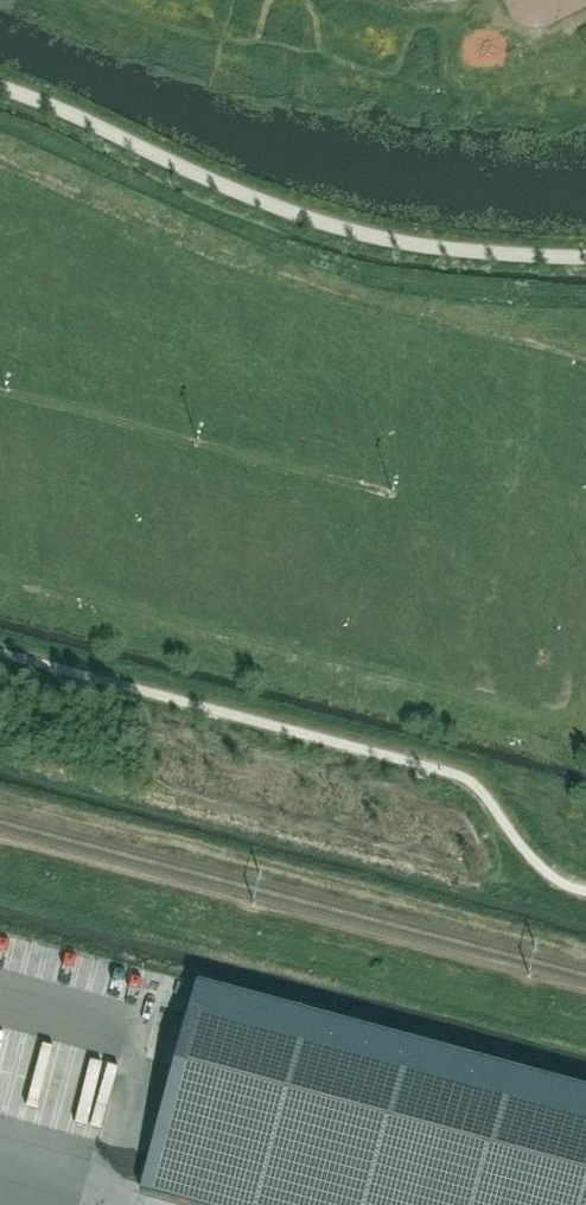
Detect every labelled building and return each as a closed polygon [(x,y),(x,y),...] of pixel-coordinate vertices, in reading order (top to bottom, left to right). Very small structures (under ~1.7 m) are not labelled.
[(193,1204),(585,1204),(585,1090),(197,984),(141,1191),(193,1204)]
